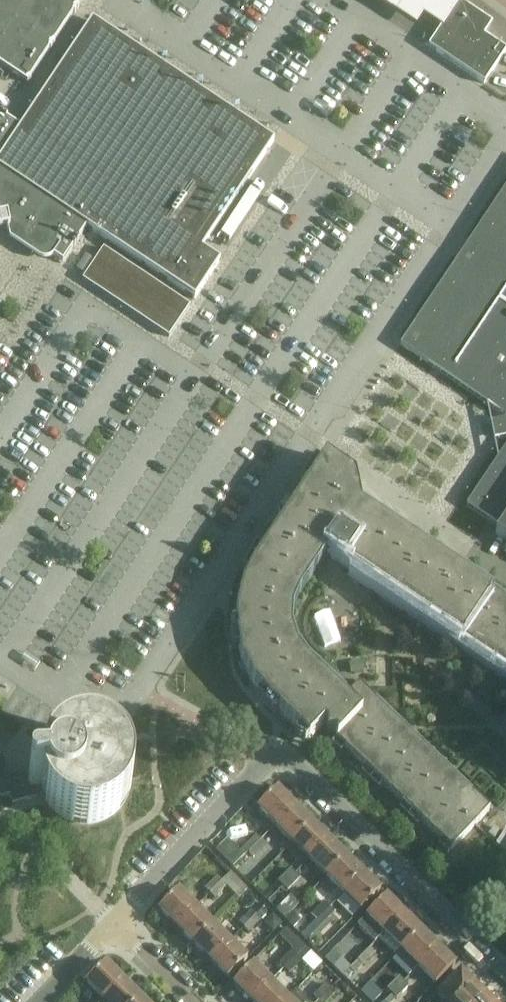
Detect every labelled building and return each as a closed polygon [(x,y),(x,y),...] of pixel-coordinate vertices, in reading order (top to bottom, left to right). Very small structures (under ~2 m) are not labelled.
[(27,84),(28,82),(29,83),(31,80),(30,79),(49,50),(50,51),(52,48),(51,48),(52,46),(53,47),(55,44),(54,43),(70,19),(73,14),(74,15),(76,12),(75,12),(76,10),(77,11),(79,8),(77,8),(82,0),(0,0),(0,66),(27,84)] [(442,27),(459,3),(455,0),(376,0),(413,25),(421,13),(442,27)] [(505,52),(483,37),(480,35),(486,26),(463,10),(451,28),(445,24),(440,32),(434,40),(431,45),(429,47),(484,84),(486,81),(489,77),(493,71),(505,52)] [(6,227),(7,231),(11,230),(35,245),(53,257),(62,263),(72,248),(73,248),(74,248),(76,246),(75,245),(76,244),(77,244),(78,242),(77,241),(78,240),(86,227),(195,299),(220,261),(202,250),(250,178),(267,151),(273,142),(274,142),(265,136),(111,33),(92,20),(20,128),(6,119),(7,118),(5,116),(4,117),(3,116),(3,115),(1,114),(0,115),(0,228),(6,227)] [(400,346),(432,368),(441,374),(505,417),(505,187),(471,239),(460,256),(458,259),(400,346)] [(96,263),(85,280),(93,285),(104,269),(96,263)] [(504,420),(494,422),(498,440),(505,438),(505,417),(504,420)] [(476,491),(466,506),(499,528),(495,535),(503,540),(503,539),(505,541),(505,446),(476,491)] [(236,611),(236,636),(242,661),(252,683),(270,704),(296,729),(309,741),(313,736),(324,725),(345,700),(338,693),(307,664),(296,649),(291,631),(292,613),(299,596),(320,564),(328,553),(335,558),(342,548),(350,554),(344,563),(345,564),(346,563),(374,582),(374,583),(505,670),(505,605),(492,595),(419,547),(360,507),(359,504),(356,485),(354,479),(325,459),(324,459),(254,565),(247,578),(242,588),(236,611)] [(362,661),(349,663),(351,675),(364,672),(362,661)] [(342,747),(380,707),(358,686),(345,700),(324,725),(327,728),(327,735),(334,735),(336,738),(335,739),(342,747)] [(380,707),(342,747),(364,767),(402,727),(380,707)] [(402,727),(364,767),(385,788),(423,748),(402,727)] [(9,797),(12,805),(41,796),(47,795),(48,797),(49,799),(50,802),(45,804),(50,811),(56,817),(63,822),(73,826),(74,821),(77,822),(80,822),(83,822),(86,822),(86,828),(97,826),(105,823),(112,819),(119,813),(115,809),(117,807),(119,805),(120,802),(122,799),(123,796),(128,798),(130,790),(131,781),(130,772),(126,763),(122,765),(120,762),(118,759),(117,757),(115,755),(118,751),(111,745),(103,740),(93,737),(86,737),(86,742),(83,742),(80,742),(77,743),(74,743),(71,744),(69,739),(61,744),(54,749),(48,755),(43,764),(48,766),(47,769),(46,772),(45,774),(45,777),(44,777),(42,777),(39,777),(33,777),(32,777),(31,778),(30,778),(29,779),(28,780),(28,781),(28,782),(27,782),(13,783),(5,783),(0,783),(0,797),(9,797)] [(423,748),(385,788),(407,808),(445,769),(423,748)] [(445,769),(407,808),(429,829),(467,789),(445,769)] [(467,789),(429,829),(451,850),(489,811),(467,789)] [(277,790),(257,809),(275,827),(295,807),(277,790)] [(292,845),(312,824),(295,807),(275,827),(292,845)] [(309,862),(329,841),(312,824),(292,845),(309,862)] [(216,851),(232,868),(248,853),(249,854),(261,842),(256,836),(239,852),(227,840),(216,851)] [(325,878),(346,858),(329,841),(309,862),(325,878)] [(261,842),(249,854),(254,859),(266,847),(261,842)] [(343,896),(363,875),(346,858),(325,878),(343,896)] [(283,888),(295,875),(290,870),(278,882),(280,884),(272,892),(275,895),(283,887),(283,888)] [(295,875),(283,888),(288,892),(300,880),(295,875)] [(360,913),(380,892),(363,875),(343,896),(360,913)] [(209,895),(222,882),(217,877),(204,889),(209,895)] [(222,882),(209,895),(214,900),(227,887),(222,882)] [(178,891),(158,911),(176,929),(196,909),(178,891)] [(386,898),(365,918),(357,927),(375,944),(382,935),(383,936),(403,915),(386,898)] [(317,921),(330,909),(323,902),(310,915),(317,921)] [(193,946),(213,925),(196,909),(176,929),(193,946)] [(306,942),(312,935),(334,914),(330,909),(317,921),(308,930),(301,937),(306,942)] [(243,929),(256,916),(251,911),(238,923),(243,929)] [(400,952),(420,932),(403,915),(383,936),(400,952)] [(248,934),(261,921),(256,916),(243,929),(248,934)] [(272,916),(268,921),(268,928),(273,934),(282,926),(272,916)] [(290,916),(285,921),(293,928),(298,923),(290,916)] [(210,963),(230,942),(213,925),(193,946),(210,963)] [(417,970),(438,949),(420,932),(400,952),(417,970)] [(228,980),(248,959),(230,942),(210,963),(228,980)] [(284,969),(305,948),(300,943),(279,964),(284,969)] [(289,974),(310,953),(305,948),(284,969),(289,974)] [(435,987),(455,966),(438,949),(417,970),(435,987)] [(374,954),(370,950),(350,969),(349,970),(354,974),(374,954)] [(333,952),(325,960),(342,977),(349,970),(350,969),(333,952)] [(105,964),(85,984),(103,1001),(123,982),(105,964)] [(233,985),(250,1001),(252,1001),(271,982),(253,965),(233,985)] [(436,996),(442,1001),(457,1001),(474,985),(460,972),(436,996)] [(392,995),(404,983),(399,978),(387,990),(392,995)] [(103,1001),(137,1001),(140,999),(123,982),(103,1001)] [(296,991),(288,999),(271,982),(252,1001),(286,1001),(296,991)] [(404,983),(392,995),(396,1000),(408,988),(404,983)] [(360,994),(369,1001),(376,1001),(377,1000),(381,996),(369,984),(360,994)] [(331,991),(326,985),(313,997),(318,1001),(320,1001),(331,991)] [(457,1001),(481,1001),(486,997),(474,985),(457,1001)] [(286,1001),(307,1001),(296,991),(286,1001)] [(335,995),(331,991),(320,1001),(328,1001),(335,995)]
